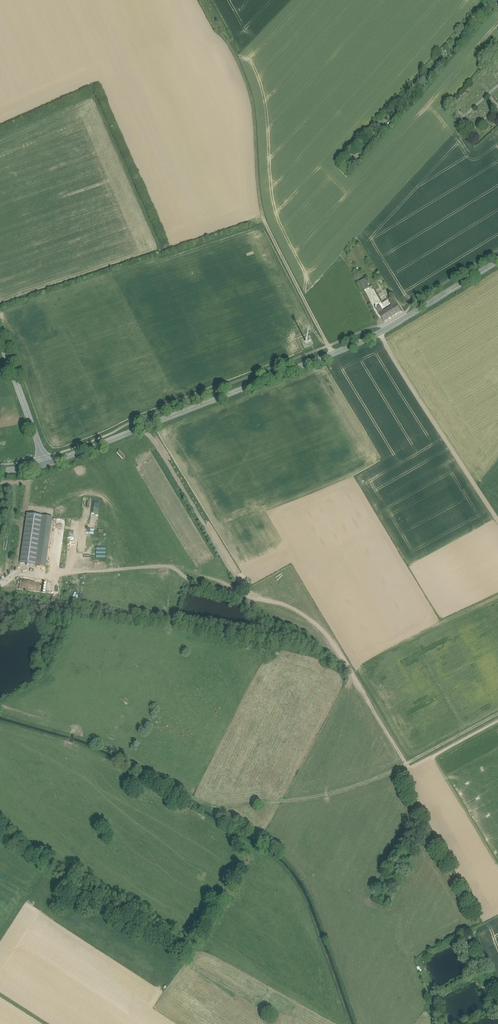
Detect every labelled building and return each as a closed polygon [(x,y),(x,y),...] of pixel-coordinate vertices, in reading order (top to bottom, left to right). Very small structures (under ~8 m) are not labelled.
[(364,291),(370,288),(365,280),(360,283),(364,291)] [(401,312),(393,299),(389,302),(392,306),(383,311),(380,306),(376,309),(384,322),(401,312)] [(123,459),(126,456),(120,450),(118,453),(123,459)] [(117,468),(114,469),(119,478),(122,477),(117,468)] [(88,531),(92,498),(85,497),(80,530),(88,531)] [(20,562),(46,567),(52,518),(28,514),(20,562)] [(97,557),(107,558),(107,548),(97,547),(97,557)]
